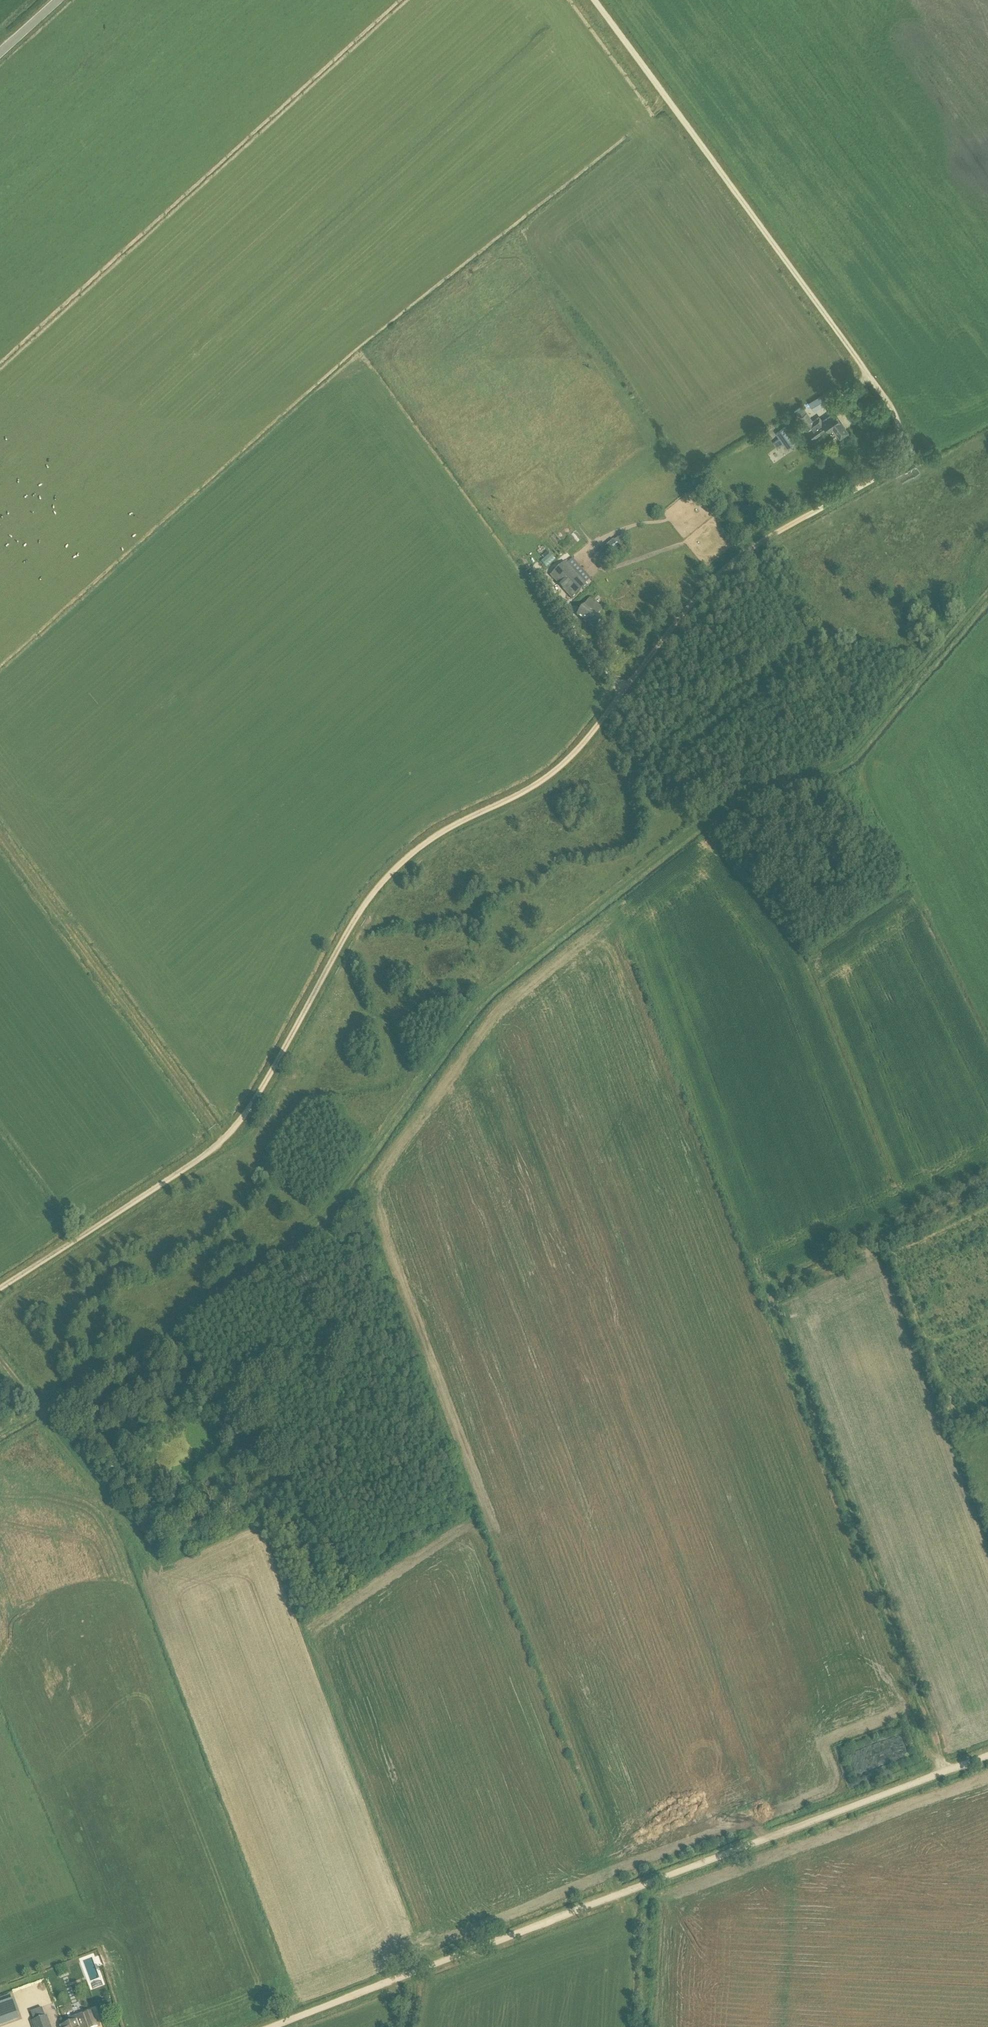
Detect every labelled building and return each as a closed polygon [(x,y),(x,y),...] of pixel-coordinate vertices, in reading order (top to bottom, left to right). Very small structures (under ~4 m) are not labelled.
[(819,405),(815,398),(808,402),(813,409),(819,405)] [(801,403),(792,409),(798,416),(806,409),(801,403)] [(799,418),(807,429),(811,426),(812,428),(808,431),(814,439),(827,429),(828,431),(833,428),(840,437),(847,432),(834,413),(822,422),(819,417),(813,422),(806,412),(799,418)] [(797,441),(786,425),(776,433),(779,438),(773,442),(777,447),(783,443),(787,448),(797,441)] [(765,439),(764,438),(763,436),(761,433),(756,436),(759,441),(759,442),(765,439)] [(609,559),(621,549),(614,540),(602,549),(609,559)] [(547,552),(538,558),(542,565),(551,560),(547,552)] [(555,582),(571,600),(587,586),(585,583),(581,579),(565,562),(550,576),(555,582)] [(528,565),(523,568),(530,580),(535,577),(528,565)] [(598,616),(603,608),(590,599),(581,612),(578,610),(575,615),(595,629),(602,619),(598,616)] [(0,2004),(0,2019),(18,2012),(14,1999),(0,2004)] [(72,2022),(61,2026),(91,2026),(92,2026),(98,2026),(101,2026),(95,2011),(87,2014),(86,2012),(70,2018),(72,2022)] [(47,2016),(45,2017),(33,2021),(31,2022),(33,2026),(51,2026),(47,2016)]
